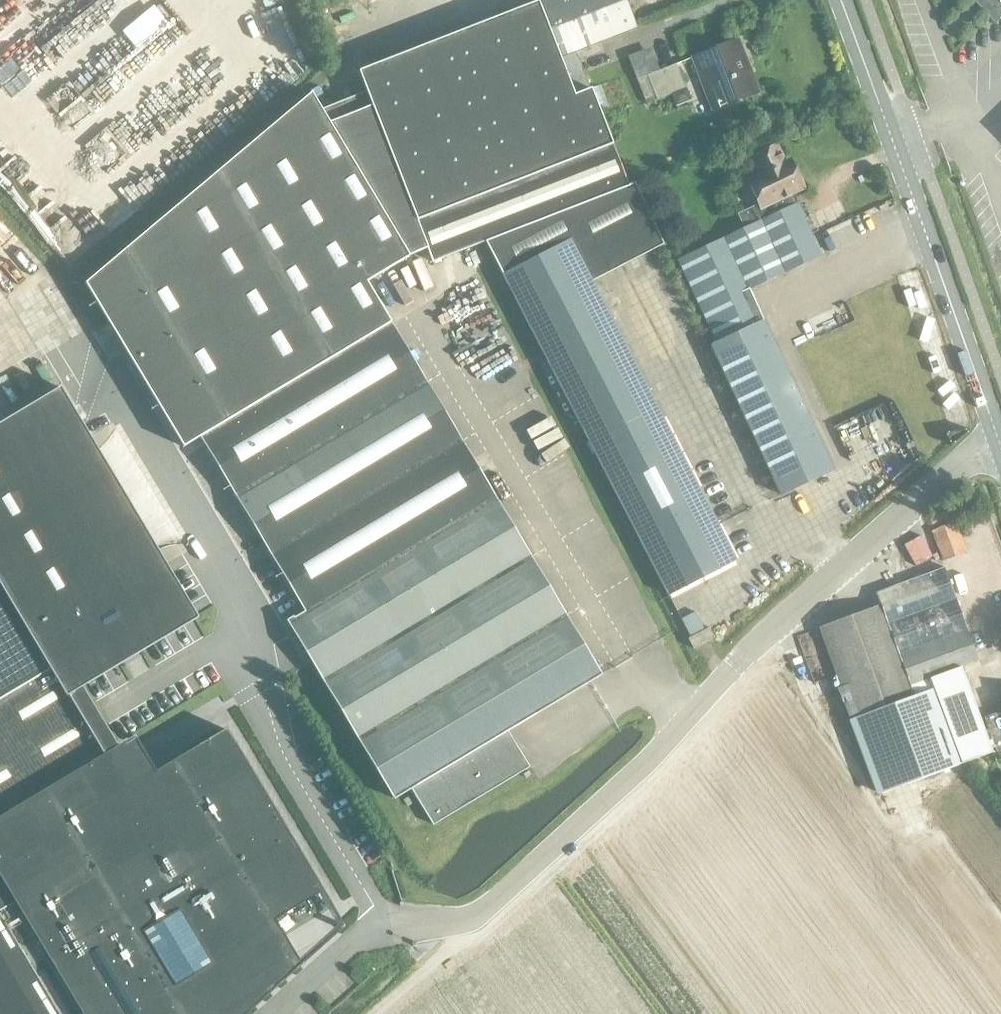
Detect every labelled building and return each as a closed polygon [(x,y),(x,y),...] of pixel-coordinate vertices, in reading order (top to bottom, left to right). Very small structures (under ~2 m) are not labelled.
[(84,283),(183,446),(199,436),(390,322),(366,281),(425,249),(431,261),(485,240),(502,274),(542,351),(545,357),(668,596),(736,560),(654,403),(628,352),(591,280),(663,244),(645,210),(632,183),(627,184),(612,146),(613,145),(590,87),(576,51),(636,27),(626,0),(540,0),(358,71),(365,91),(320,109),(311,92),(84,283)] [(998,20),(1000,17),(1000,0),(979,0),(998,20)] [(690,57),(710,110),(758,91),(738,39),(690,57)] [(657,99),(686,87),(676,63),(647,75),(648,76),(637,80),(645,99),(655,95),(657,99)] [(731,223),(735,231),(794,204),(790,194),(804,187),(791,160),(786,162),(777,144),(747,158),(754,175),(745,179),(757,204),(737,214),(739,219),(731,223)] [(675,260),(676,261),(712,339),(715,339),(716,342),(710,344),(781,494),(833,470),(748,289),(821,254),(797,203),(794,204),(735,231),(675,260)] [(390,322),(199,436),(239,503),(429,387),(390,322)] [(173,999),(331,904),(226,729),(139,781),(119,747),(120,746),(119,745),(82,686),(79,681),(189,615),(155,559),(161,556),(95,444),(60,387),(0,423),(0,1013),(182,1013),(173,999)] [(429,387),(239,503),(273,559),(464,446),(429,387)] [(464,446),(273,559),(304,611),(497,500),(464,446)] [(293,616),(286,620),(323,682),(533,562),(497,500),(304,611),(294,617),(293,616)] [(955,520),(931,529),(930,530),(941,561),(967,551),(955,520)] [(914,563),(932,554),(922,532),(903,542),(914,563)] [(533,562),(323,682),(360,743),(569,622),(533,562)] [(818,626),(852,717),(880,793),(992,751),(961,666),(978,660),(965,625),(943,567),(875,592),(879,604),(818,626)] [(569,622),(360,743),(393,799),(411,788),(507,731),(601,675),(569,622)] [(714,637),(709,627),(688,638),(693,648),(714,637)] [(983,717),(996,752),(1000,750),(1000,710),(983,717)] [(507,731),(411,788),(433,824),(529,766),(507,731)]
